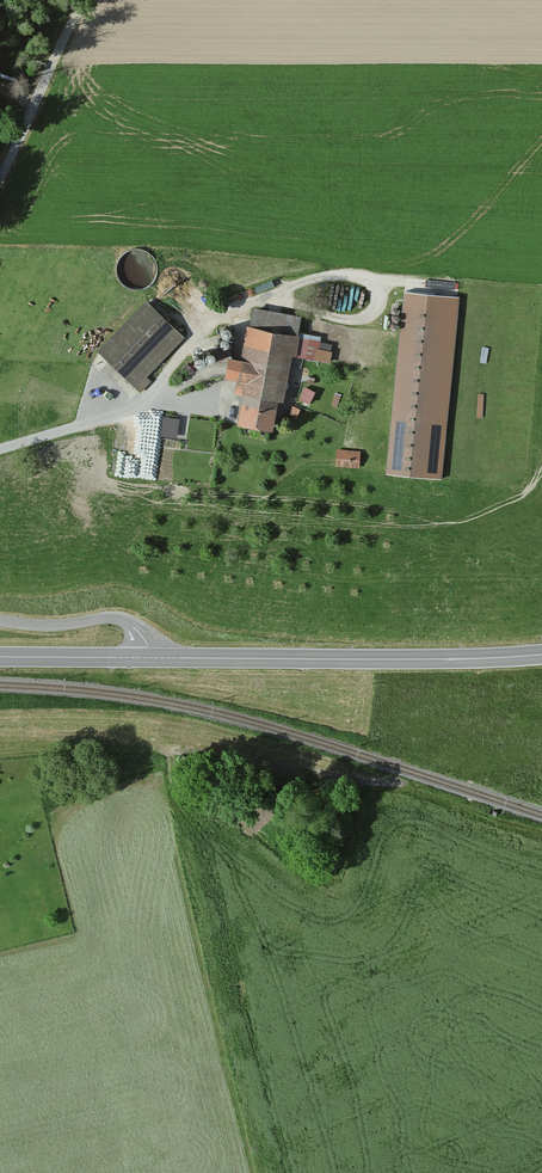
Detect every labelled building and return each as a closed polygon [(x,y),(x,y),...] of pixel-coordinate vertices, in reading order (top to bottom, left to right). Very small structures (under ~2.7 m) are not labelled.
[(147,290),(154,284),(157,275),(156,266),(151,258),(143,253),(129,250),(125,255),(119,261),(116,270),(117,279),(121,287),(129,292),(138,293),(147,290)] [(447,482),(460,299),(399,294),(386,477),(447,482)] [(182,341),(143,303),(95,352),(138,395),(148,385),(144,380),(182,341)] [(299,316),(251,311),(248,328),(244,327),(238,362),(229,360),(226,379),(238,380),(235,394),(243,396),(238,426),(270,432),(275,403),(282,404),(290,359),(315,363),(318,341),(294,340),(299,316)] [(227,351),(215,352),(216,362),(228,361),(227,351)] [(312,394),(303,391),(298,402),(307,405),(312,394)] [(297,413),(290,410),(286,418),(293,421),(297,413)] [(173,440),(176,423),(162,421),(160,438),(173,440)] [(336,466),(358,468),(359,454),(337,453),(336,466)]
